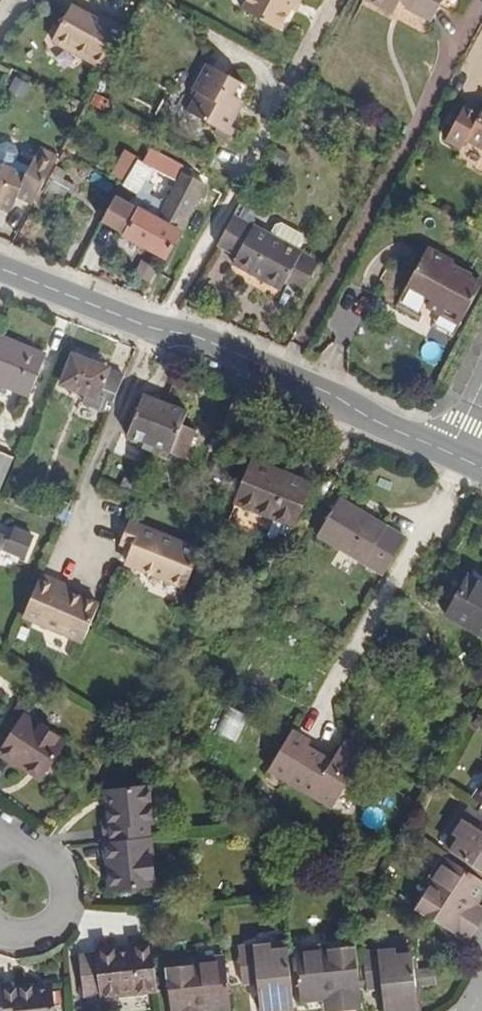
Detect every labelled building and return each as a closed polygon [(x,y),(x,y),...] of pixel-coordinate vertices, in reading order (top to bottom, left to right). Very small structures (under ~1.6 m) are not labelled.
[(245,4),(290,28),(302,8),(305,0),(247,0),(245,4)] [(307,10),(313,0),(305,0),(302,8),(307,10)] [(408,9),(412,0),(390,0),(408,9)] [(418,4),(447,19),(454,5),(471,12),(476,0),(420,0),(418,4)] [(107,69),(130,29),(113,20),(111,24),(99,18),(72,3),(52,39),(107,69)] [(111,24),(113,20),(101,13),(99,18),(111,24)] [(238,104),(252,79),(213,58),(200,83),(205,86),(194,106),(240,131),(243,124),(236,120),(244,107),(238,104)] [(478,108),(462,102),(444,136),(458,144),(463,135),(481,145),(481,102),(478,108)] [(39,191),(44,182),(58,156),(67,141),(51,135),(43,151),(29,144),(32,138),(31,129),(22,124),(13,128),(4,144),(0,142),(0,186),(17,195),(24,183),(39,191)] [(153,148),(137,177),(150,184),(152,185),(154,183),(166,160),(168,156),(153,148)] [(196,165),(170,151),(168,156),(193,170),(196,165)] [(70,163),(58,156),(44,182),(69,196),(79,178),(65,171),(70,163)] [(193,170),(168,156),(166,160),(191,174),(193,170)] [(217,176),(196,165),(193,170),(215,181),(217,176)] [(193,170),(191,174),(187,180),(209,192),(215,181),(193,170)] [(177,249),(209,192),(187,180),(186,180),(179,195),(154,183),(152,185),(150,184),(145,196),(147,197),(132,227),(177,249)] [(256,216),(265,199),(253,192),(243,210),(256,216)] [(282,229),(256,216),(243,210),(226,241),(245,251),(241,258),(291,284),(293,279),(313,290),(330,255),(311,245),(316,235),(313,230),(293,219),(286,221),(282,229)] [(447,257),(449,253),(424,241),(402,282),(426,294),(424,299),(455,317),(479,273),(447,257)] [(49,352),(0,333),(0,379),(34,392),(49,352)] [(117,401),(130,373),(80,351),(67,380),(93,390),(88,401),(106,409),(111,398),(117,401)] [(190,424),(196,410),(155,393),(138,433),(194,455),(205,430),(190,424)] [(10,450),(0,445),(0,474),(10,450)] [(17,453),(10,450),(0,474),(6,477),(17,453)] [(301,527),(319,486),(261,461),(242,502),(301,527)] [(198,566),(215,528),(142,496),(132,519),(143,524),(137,539),(198,566)] [(392,573),(414,536),(346,497),(324,534),(392,573)] [(13,537),(0,531),(0,556),(5,544),(29,555),(38,535),(18,525),(13,537)] [(59,574),(61,570),(45,562),(26,604),(86,632),(103,595),(70,580),(59,574)] [(70,580),(73,575),(61,570),(59,574),(70,580)] [(469,574),(448,613),(481,631),(481,581),(469,574)] [(228,705),(214,733),(235,743),(249,715),(228,705)] [(44,781),(65,749),(26,720),(2,757),(15,766),(18,762),(44,781)] [(314,745),(316,740),(298,730),(275,768),(341,807),(369,760),(347,747),(339,760),(314,745)] [(369,760),(374,750),(352,738),(347,747),(369,760)] [(104,829),(105,844),(149,840),(149,839),(148,825),(153,824),(150,793),(108,797),(110,829),(104,829)] [(481,806),(481,794),(473,806),(479,811),(481,806)] [(481,820),(472,833),(478,837),(481,831),(481,820)] [(478,837),(472,833),(463,844),(469,848),(459,863),(481,881),(481,831),(478,837)] [(114,890),(152,885),(149,840),(105,844),(107,861),(112,861),(113,874),(114,890)] [(459,863),(469,848),(463,844),(453,859),(459,863)] [(443,860),(423,887),(429,892),(450,865),(443,860)] [(462,946),(478,925),(477,925),(478,923),(467,915),(473,908),(481,896),(481,888),(450,865),(429,892),(415,911),(462,946)] [(481,919),(481,915),(473,908),(467,915),(478,923),(481,919)] [(300,956),(331,953),(330,947),(299,949),(300,956)] [(284,961),(283,950),(271,952),(272,962),(284,961)] [(272,962),(271,952),(251,954),(252,964),(238,966),(239,977),(253,976),(254,986),(257,1010),(290,1010),(284,961),(272,962)] [(353,952),(331,953),(300,956),(304,1001),(324,999),(331,998),(332,1010),(359,1010),(353,952)] [(251,954),(237,955),(238,966),(252,964),(251,954)] [(221,958),(189,961),(190,968),(221,965),(221,958)] [(88,1001),(160,994),(155,959),(86,966),(88,1001)] [(410,968),(409,960),(393,961),(394,969),(410,968)] [(394,969),(393,961),(379,962),(380,970),(365,971),(366,986),(382,985),(383,995),(384,1010),(415,1010),(410,968),(394,969)] [(365,971),(380,970),(379,962),(364,963),(365,971)] [(226,1010),(221,965),(190,968),(166,971),(170,1010),(215,1010),(226,1010)] [(239,977),(239,987),(254,986),(253,976),(239,977)] [(15,984),(0,986),(0,990),(2,1010),(49,1010),(46,988),(16,991),(15,984)] [(366,986),(367,997),(383,995),(382,985),(366,986)] [(325,1010),(332,1010),(331,998),(324,999),(325,1010)]
